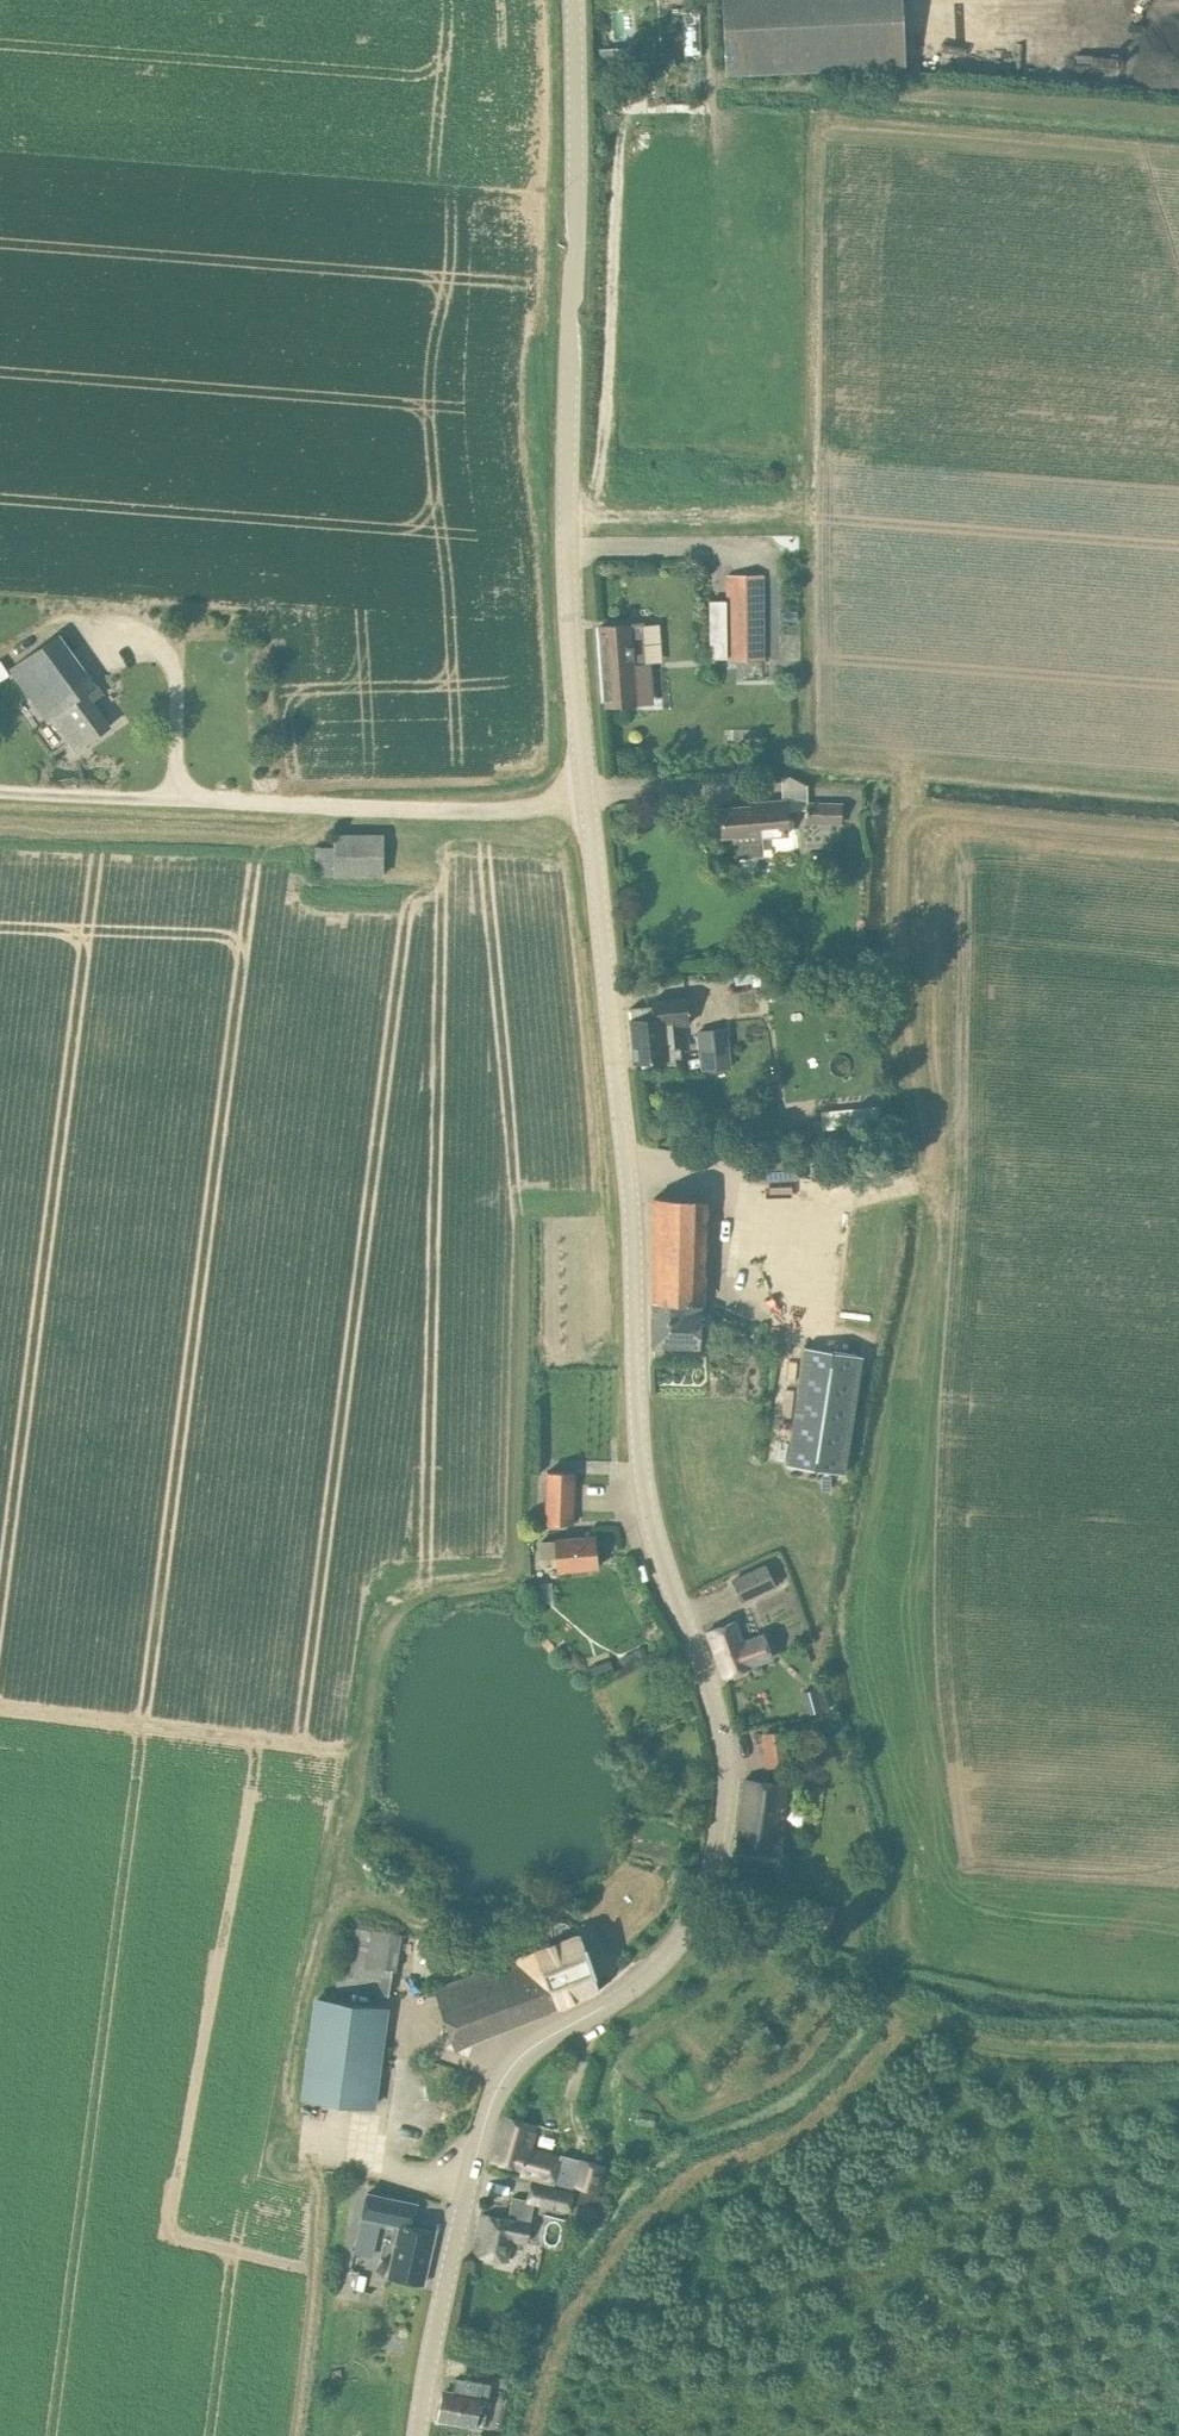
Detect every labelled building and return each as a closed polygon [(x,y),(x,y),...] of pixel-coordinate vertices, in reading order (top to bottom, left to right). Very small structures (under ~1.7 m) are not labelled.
[(752,72),(905,64),(902,0),(724,0),(728,73),(752,72)] [(704,63),(692,64),(694,80),(705,80),(704,63)] [(765,660),(763,575),(728,576),(729,661),(765,660)] [(724,600),(709,600),(707,658),(722,658),(724,600)] [(599,627),(605,706),(637,704),(634,667),(645,666),(642,624),(599,627)] [(58,634),(39,648),(7,671),(44,723),(51,718),(75,751),(110,726),(92,700),(101,693),(58,634)] [(9,675),(0,662),(0,681),(9,675)] [(807,800),(808,786),(796,778),(781,774),(783,801),(750,803),(751,806),(720,809),(722,838),(752,835),(752,839),(789,836),(787,809),(807,806),(806,825),(842,825),(843,801),(807,800)] [(316,877),(378,876),(377,833),(329,833),(329,847),(315,847),(316,877)] [(761,986),(756,986),(757,999),(777,997),(775,984),(761,986)] [(686,999),(675,1000),(651,1002),(651,1006),(631,1008),(632,1020),(631,1020),(635,1063),(667,1060),(663,1027),(689,1025),(686,999)] [(732,1066),(728,1030),(698,1034),(701,1070),(732,1066)] [(823,1131),(837,1129),(838,1144),(851,1143),(880,1140),(878,1104),(848,1108),(848,1109),(821,1112),(823,1131)] [(749,1160),(749,1179),(797,1177),(796,1158),(749,1160)] [(708,1199),(654,1198),(652,1347),(700,1347),(708,1199)] [(846,1474),(863,1357),(805,1348),(788,1465),(846,1474)] [(547,1524),(549,1524),(573,1525),(574,1472),(549,1471),(547,1524)] [(595,1536),(571,1538),(542,1541),(543,1560),(566,1559),(567,1570),(598,1568),(595,1536)] [(775,1589),(767,1567),(736,1579),(744,1600),(775,1589)] [(707,1632),(724,1677),(751,1667),(750,1664),(770,1656),(763,1637),(743,1644),(735,1622),(707,1632)] [(606,1659),(613,1673),(638,1660),(633,1650),(620,1657),(618,1653),(606,1659)] [(594,1655),(585,1659),(594,1676),(602,1672),(594,1655)] [(822,1686),(798,1692),(804,1716),(829,1710),(822,1686)] [(761,1731),(764,1766),(791,1764),(787,1729),(761,1731)] [(745,1779),(734,1865),(774,1870),(785,1784),(745,1779)] [(459,2047),(600,1991),(580,1933),(434,1989),(454,2046),(459,2047)] [(316,2000),(304,2096),(375,2106),(387,2010),(316,2000)] [(535,2125),(527,2123),(505,2116),(492,2161),(523,2169),(521,2175),(551,2183),(558,2160),(527,2152),(535,2125)] [(606,2166),(583,2159),(576,2187),(599,2193),(606,2166)] [(530,2203),(572,2211),(576,2193),(534,2185),(530,2203)] [(362,2218),(354,2254),(373,2259),(381,2222),(399,2226),(388,2275),(422,2283),(424,2283),(436,2231),(413,2226),(418,2203),(367,2191),(360,2217),(362,2218)] [(482,2215),(474,2255),(510,2262),(514,2240),(529,2243),(532,2225),(482,2215)] [(491,2384),(479,2382),(455,2378),(453,2394),(442,2392),(438,2419),(484,2427),(491,2384)]
